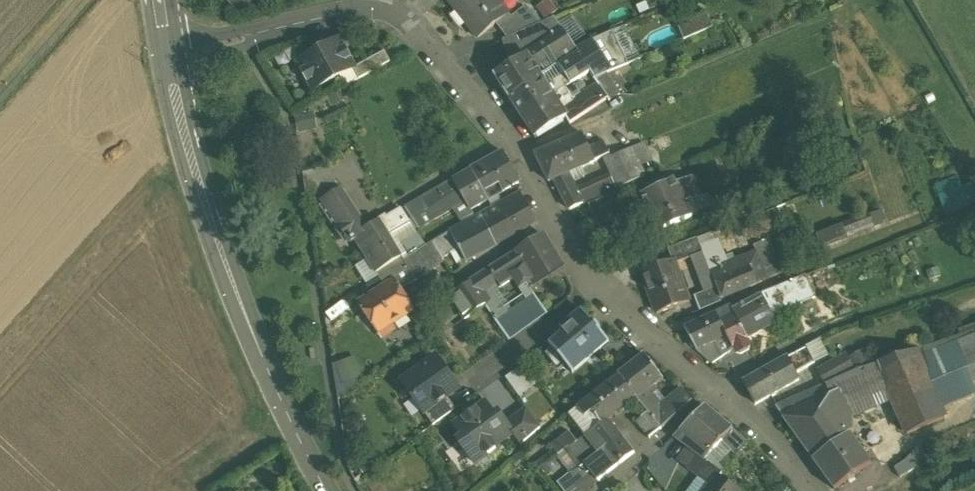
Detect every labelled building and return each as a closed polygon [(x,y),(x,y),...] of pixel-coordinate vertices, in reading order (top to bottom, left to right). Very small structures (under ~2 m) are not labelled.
[(478,38),(510,13),(499,0),(448,0),(478,38)] [(540,8),(549,17),(558,8),(550,0),(548,0),(540,8)] [(527,10),(515,20),(512,16),(499,27),(507,38),(538,25),(527,10)] [(507,38),(503,40),(517,61),(517,62),(525,57),(524,55),(563,30),(554,17),(538,25),(507,38)] [(709,17),(679,29),(684,40),(713,27),(709,17)] [(563,30),(524,55),(525,57),(526,56),(535,69),(575,48),(563,30)] [(612,32),(575,48),(577,52),(565,60),(578,79),(591,72),(595,78),(606,73),(628,64),(612,32)] [(340,40),(298,62),(302,70),(301,71),(307,83),(309,83),(313,90),(354,68),(355,67),(351,60),(352,59),(346,47),(344,47),(340,40)] [(355,67),(354,68),(359,79),(391,62),(385,51),(355,67)] [(525,57),(517,62),(517,61),(494,76),(509,98),(525,88),(523,86),(539,76),(535,69),(526,56),(525,57)] [(565,60),(558,65),(564,74),(546,85),(553,95),(560,91),(578,79),(565,60)] [(620,94),(606,73),(595,78),(598,84),(608,98),(607,99),(609,101),(620,94)] [(539,76),(523,86),(525,88),(509,98),(522,117),(538,107),(537,105),(553,95),(546,85),(544,81),(543,82),(539,76)] [(568,104),(566,106),(575,120),(607,99),(608,98),(598,84),(568,104)] [(575,120),(566,106),(568,104),(560,91),(553,95),(567,117),(566,118),(570,124),(575,120)] [(567,117),(553,95),(537,105),(538,107),(522,117),(535,138),(566,118),(567,117)] [(583,134),(537,154),(549,183),(554,181),(581,169),(595,163),(589,148),(583,134)] [(604,142),(589,148),(595,163),(610,156),(604,142)] [(631,150),(606,162),(614,179),(618,189),(644,178),(631,150)] [(503,152),(471,171),(488,200),(498,194),(519,182),(503,152)] [(575,195),(570,183),(581,178),(581,169),(554,181),(569,211),(580,206),(575,195)] [(488,200),(471,171),(453,181),(465,202),(470,210),(488,200)] [(694,177),(669,187),(668,184),(641,195),(649,213),(653,211),(660,230),(697,215),(691,201),(702,197),(694,177)] [(614,179),(575,195),(580,206),(618,189),(614,179)] [(453,181),(440,188),(452,209),(465,202),(453,181)] [(323,206),(343,194),(335,182),(307,200),(310,215),(323,206)] [(947,193),(944,183),(935,186),(946,215),(974,204),(974,186),(974,182),(947,193)] [(440,188),(406,208),(418,228),(452,209),(440,188)] [(616,192),(588,204),(597,226),(626,214),(616,192)] [(386,216),(366,228),(343,194),(323,206),(347,242),(354,238),(361,248),(386,232),(380,223),(388,218),(386,216)] [(521,194),(450,233),(458,248),(464,260),(536,221),(521,194)] [(498,194),(488,200),(491,204),(500,199),(498,194)] [(402,210),(392,216),(401,230),(411,225),(402,210)] [(388,218),(380,223),(386,232),(389,237),(401,230),(392,216),(388,218)] [(842,227),(816,236),(821,248),(847,239),(842,227)] [(386,232),(361,248),(377,273),(402,257),(389,237),(386,232)] [(450,233),(431,243),(441,259),(458,248),(450,233)] [(543,236),(520,251),(534,277),(560,263),(543,236)] [(421,237),(403,249),(408,257),(426,246),(421,237)] [(667,249),(672,260),(673,265),(703,253),(696,237),(667,249)] [(766,241),(752,246),(755,253),(762,270),(775,265),(766,241)] [(441,259),(431,243),(426,246),(408,257),(404,261),(416,280),(443,263),(441,259)] [(702,250),(712,273),(729,266),(720,243),(702,250)] [(528,281),(534,277),(520,251),(470,283),(472,284),(480,296),(521,269),(528,281)] [(716,287),(703,253),(689,259),(703,292),(716,287)] [(762,270),(755,253),(734,262),(735,264),(746,290),(761,284),(764,276),(762,270)] [(688,302),(673,265),(672,260),(641,272),(658,314),(688,302)] [(404,261),(379,277),(385,287),(395,281),(401,290),(416,280),(404,261)] [(729,266),(712,273),(723,299),(746,290),(735,264),(729,266)] [(774,317),(816,298),(806,276),(762,294),(762,296),(774,317)] [(385,287),(359,304),(361,306),(359,307),(363,313),(365,312),(375,329),(390,320),(392,322),(413,309),(401,290),(395,281),(385,287)] [(487,307),(480,296),(472,284),(451,298),(466,320),(487,307)] [(722,302),(716,287),(703,292),(694,296),(700,311),(722,302)] [(535,295),(497,321),(507,336),(510,340),(548,314),(535,295)] [(774,317),(762,296),(733,311),(747,338),(776,323),(774,317)] [(731,308),(687,329),(697,351),(715,342),(727,337),(733,351),(735,350),(736,353),(741,355),(749,351),(750,347),(748,343),(749,342),(747,338),(733,311),(731,308)] [(582,309),(559,328),(563,332),(549,344),(572,373),(609,342),(600,331),(601,330),(592,319),(591,320),(582,309)] [(715,342),(697,351),(713,364),(733,351),(727,337),(715,342)] [(808,349),(787,360),(795,374),(815,363),(808,349)] [(775,406),(815,461),(851,434),(849,415),(890,396),(906,435),(945,419),(917,350),(859,369),(832,381),(826,371),(810,379),(813,383),(802,388),(805,393),(775,406)] [(618,375),(620,377),(661,429),(691,402),(684,394),(670,406),(668,403),(664,407),(649,390),(663,380),(645,355),(618,375)] [(339,384),(364,377),(358,356),(333,363),(339,384)] [(436,357),(402,381),(424,412),(447,396),(458,388),(436,357)] [(795,374),(787,360),(765,372),(776,393),(798,381),(795,374)] [(525,363),(505,377),(519,397),(538,383),(525,363)] [(765,372),(745,383),(756,404),(776,393),(765,372)] [(650,439),(661,429),(620,377),(597,394),(615,415),(629,404),(640,419),(637,422),(650,439)] [(608,420),(615,415),(597,394),(569,416),(585,436),(608,420)] [(447,396),(424,412),(433,425),(456,409),(447,396)] [(485,403),(454,425),(463,438),(459,441),(475,463),(496,448),(495,447),(513,434),(513,433),(506,423),(505,422),(501,424),(485,403)] [(732,429),(705,407),(682,432),(709,455),(712,452),(720,443),(732,429)] [(526,408),(506,423),(513,433),(513,434),(520,444),(540,428),(526,408)] [(608,420),(585,436),(598,453),(621,436),(608,420)] [(749,443),(732,429),(720,443),(737,457),(749,443)] [(552,447),(558,455),(566,449),(578,441),(571,432),(552,447)] [(709,455),(682,432),(676,439),(705,460),(709,455)] [(872,464),(851,434),(815,461),(836,490),(872,464)] [(584,463),(598,453),(585,436),(578,441),(566,449),(579,466),(584,463)] [(598,453),(584,463),(592,474),(597,481),(634,453),(621,436),(598,453)] [(664,476),(683,460),(669,443),(649,459),(664,476)] [(927,457),(920,445),(909,453),(918,466),(927,457)] [(520,451),(510,460),(515,465),(525,457),(520,451)] [(723,461),(712,452),(709,455),(705,460),(708,462),(717,468),(723,461)] [(907,460),(895,468),(899,477),(908,472),(916,468),(918,466),(909,453),(907,460)] [(693,458),(685,468),(697,477),(705,467),(693,458)] [(717,468),(708,462),(705,467),(697,477),(711,488),(712,488),(720,477),(723,473),(717,468)] [(592,474),(584,463),(579,466),(558,483),(564,490),(573,490),(574,490),(571,486),(575,483),(577,484),(592,474)] [(708,490),(738,490),(720,477),(712,488),(711,488),(708,490)]
